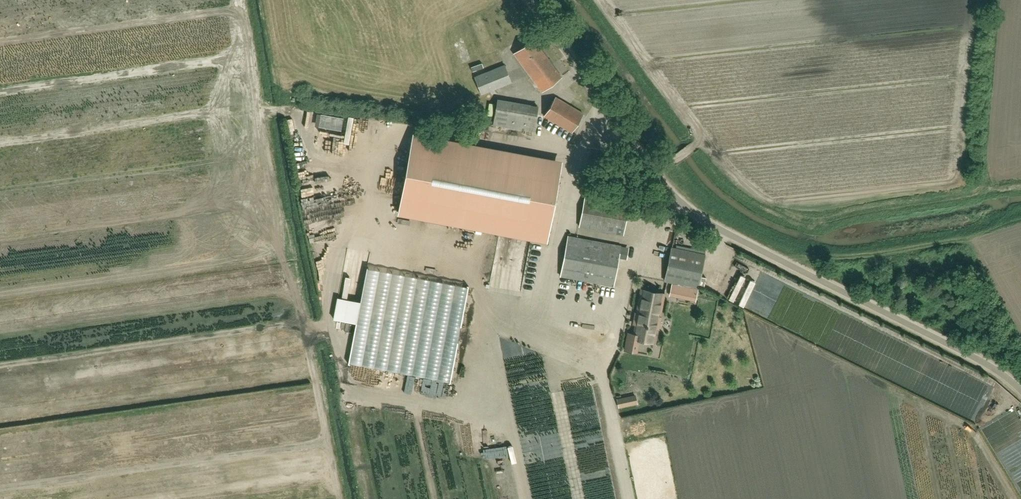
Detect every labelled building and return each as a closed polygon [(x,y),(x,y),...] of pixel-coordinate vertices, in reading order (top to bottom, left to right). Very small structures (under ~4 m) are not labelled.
[(561,77),(533,39),(514,53),(541,91),(561,77)] [(504,65),(474,77),(481,94),(511,82),(504,65)] [(583,113),(555,97),(544,116),(571,132),(583,113)] [(492,101),(491,128),(533,129),(534,102),(492,101)] [(344,118),(321,114),(318,126),(341,131),(344,118)] [(546,241),(557,182),(410,154),(399,214),(546,241)] [(579,226),(623,234),(628,204),(584,196),(579,226)] [(621,246),(567,236),(560,276),(613,286),(621,246)] [(664,280),(698,287),(704,255),(671,248),(664,280)] [(638,314),(636,324),(634,334),(628,333),(625,350),(637,352),(639,339),(654,342),(656,329),(659,329),(661,317),(660,317),(665,294),(656,292),(649,291),(641,289),(636,313),(638,314)] [(637,404),(636,395),(617,399),(619,408),(637,404)] [(501,452),(508,452),(507,435),(500,435),(501,452)] [(487,455),(492,483),(500,481),(495,454),(487,455)]
